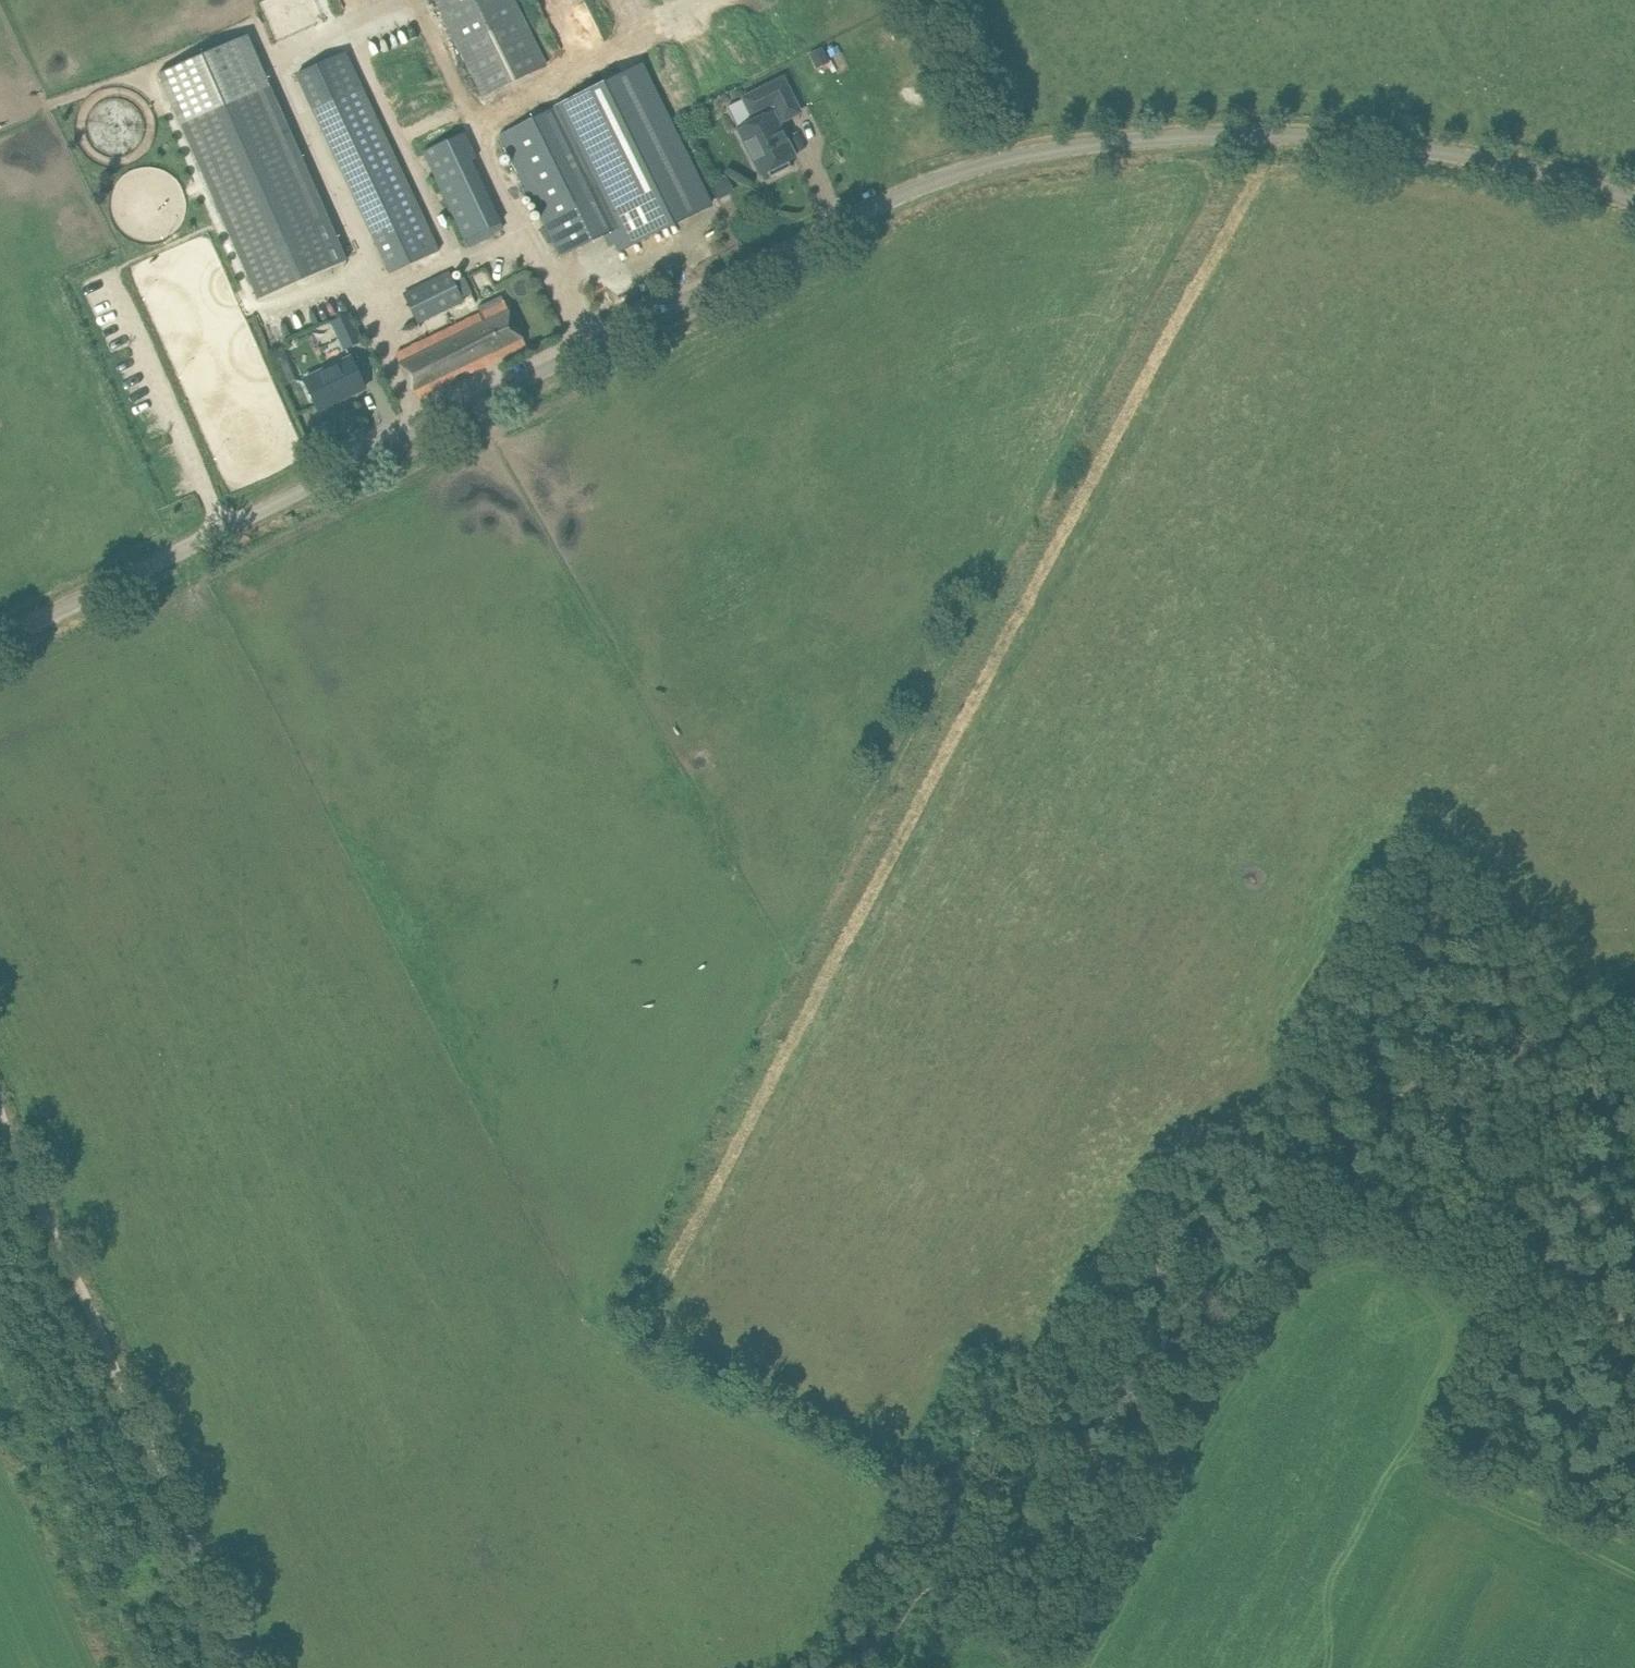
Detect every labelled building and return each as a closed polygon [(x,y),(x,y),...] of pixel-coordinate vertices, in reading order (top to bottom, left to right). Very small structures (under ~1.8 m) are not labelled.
[(481,96),(544,64),(513,0),(435,0),(481,96)] [(246,33),(158,72),(258,298),(346,257),(246,33)] [(347,51),(296,75),(390,273),(440,250),(347,51)] [(638,64),(565,101),(626,223),(609,231),(615,243),(619,251),(709,205),(638,64)] [(745,98),(728,106),(739,128),(762,174),(768,171),(771,177),(792,166),(789,161),(795,157),(778,120),(783,118),(784,119),(799,111),(783,78),(745,98)] [(499,134),(560,256),(609,231),(626,223),(565,101),(499,134)] [(130,109),(97,103),(90,142),(127,148),(130,132),(126,131),(130,109)] [(471,159),(477,157),(465,131),(424,150),(465,239),(501,222),(471,159)] [(178,219),(179,202),(156,202),(156,198),(138,197),(137,232),(164,233),(164,218),(178,219)] [(454,281),(449,271),(404,293),(418,323),(463,301),(461,297),(471,292),(464,277),(454,281)] [(490,363),(526,345),(504,300),(504,301),(501,295),(477,307),(480,312),(464,320),(466,324),(471,322),(490,363)] [(359,339),(348,314),(332,322),(344,346),(359,339)] [(464,320),(396,353),(418,398),(456,379),(455,375),(467,369),(469,373),(490,363),(471,322),(466,324),(464,320)] [(304,378),(309,390),(319,409),(365,387),(350,356),(304,378)]
